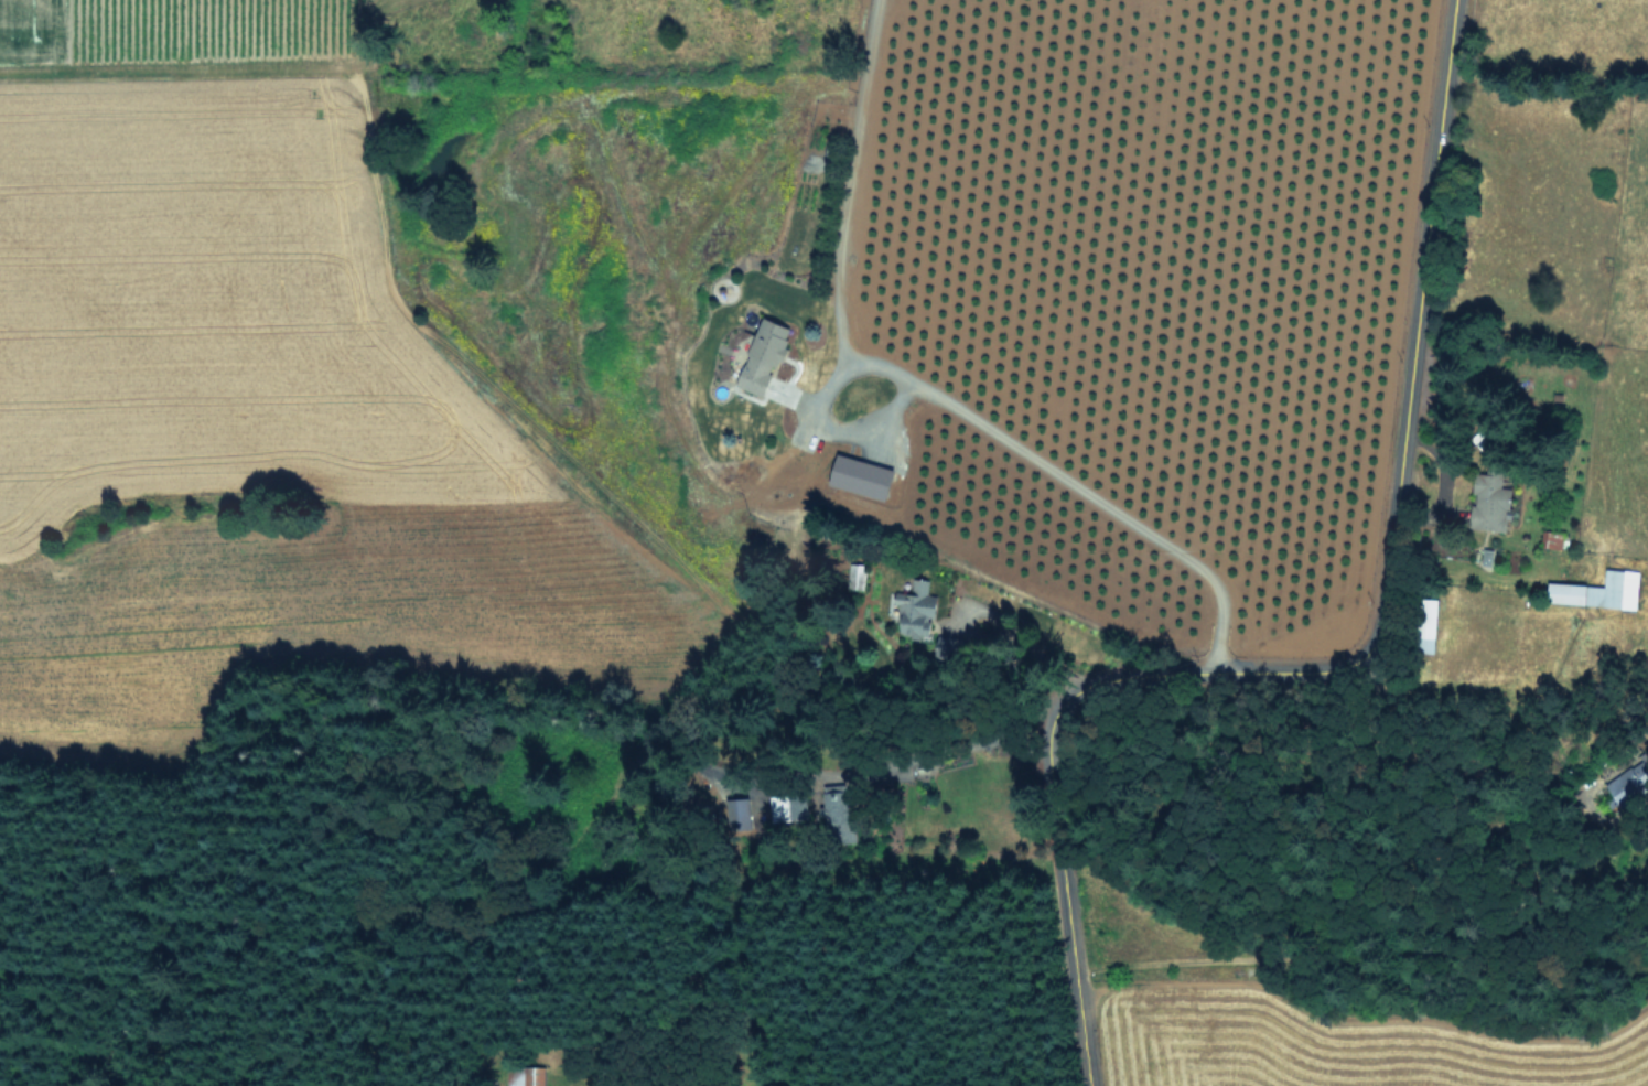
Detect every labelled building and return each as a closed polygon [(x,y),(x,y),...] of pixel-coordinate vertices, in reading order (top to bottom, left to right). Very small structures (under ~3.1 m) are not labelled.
[(758,395),(769,366),(774,367),(788,329),(757,317),(732,385),(758,395)] [(823,484),(880,500),(889,468),(831,453),(823,484)] [(1503,530),(1504,519),(1508,519),(1509,487),(1499,487),(1499,473),(1471,472),(1468,528),(1503,530)] [(1634,608),(1636,570),(1602,569),(1601,586),(1585,585),(1584,606),(1634,608)] [(927,579),(910,577),(909,593),(892,591),(891,603),(897,604),(894,632),(929,636),(933,594),(926,594),(927,579)] [(1544,603),(1581,604),(1582,584),(1544,582),(1544,603)] [(1416,650),(1426,652),(1430,638),(1420,635),(1416,650)] [(1645,790),(1634,766),(1603,781),(1614,804),(1645,790)] [(773,820),(809,819),(809,794),(772,794),(773,820)]
